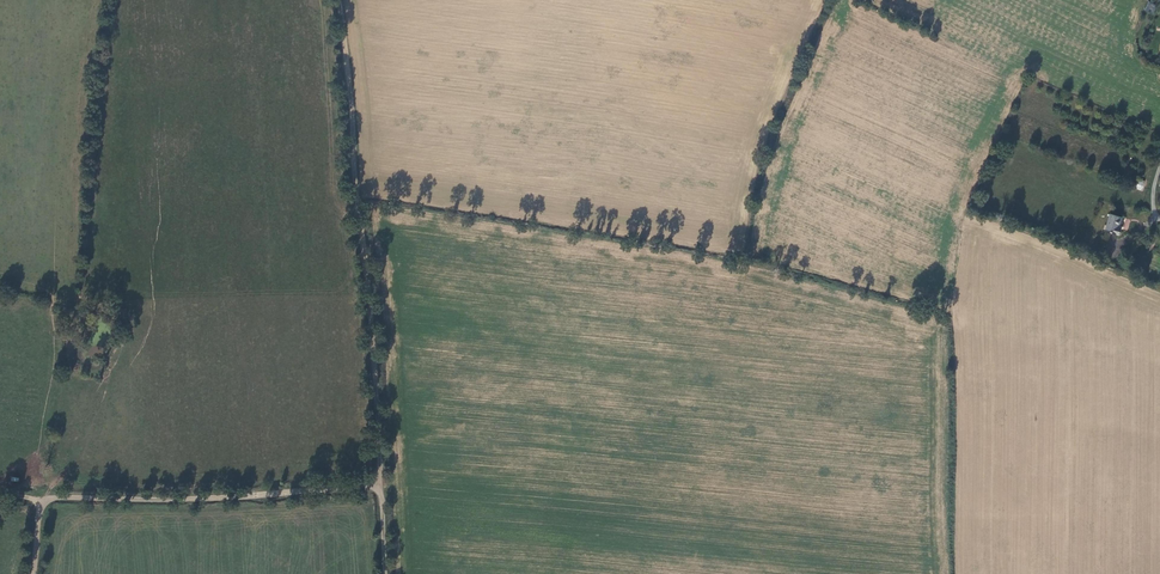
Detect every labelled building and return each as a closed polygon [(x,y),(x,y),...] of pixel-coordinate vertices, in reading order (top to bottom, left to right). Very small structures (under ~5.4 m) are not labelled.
[(1144,10),(1152,14),(1157,5),(1149,1),(1144,10)] [(1135,188),(1141,191),(1145,182),(1139,180),(1135,188)] [(1121,216),(1109,212),(1104,230),(1118,234),(1120,228),(1117,227),(1121,216)]
